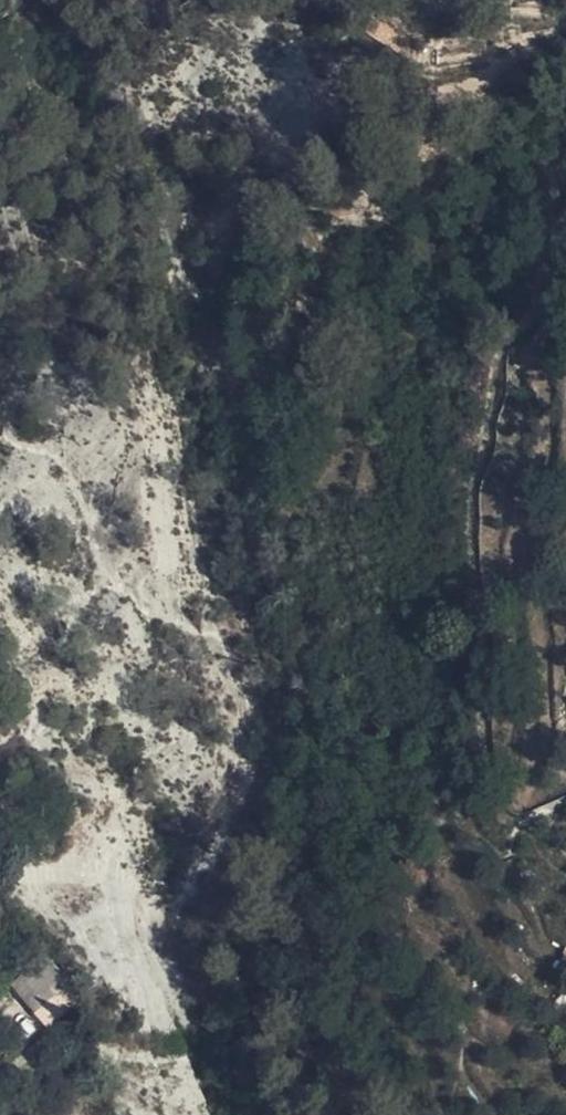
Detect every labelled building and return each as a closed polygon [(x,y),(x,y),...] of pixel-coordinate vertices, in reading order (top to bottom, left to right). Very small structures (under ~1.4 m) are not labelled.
[(565,989),(565,958),(556,985),(565,989)]
